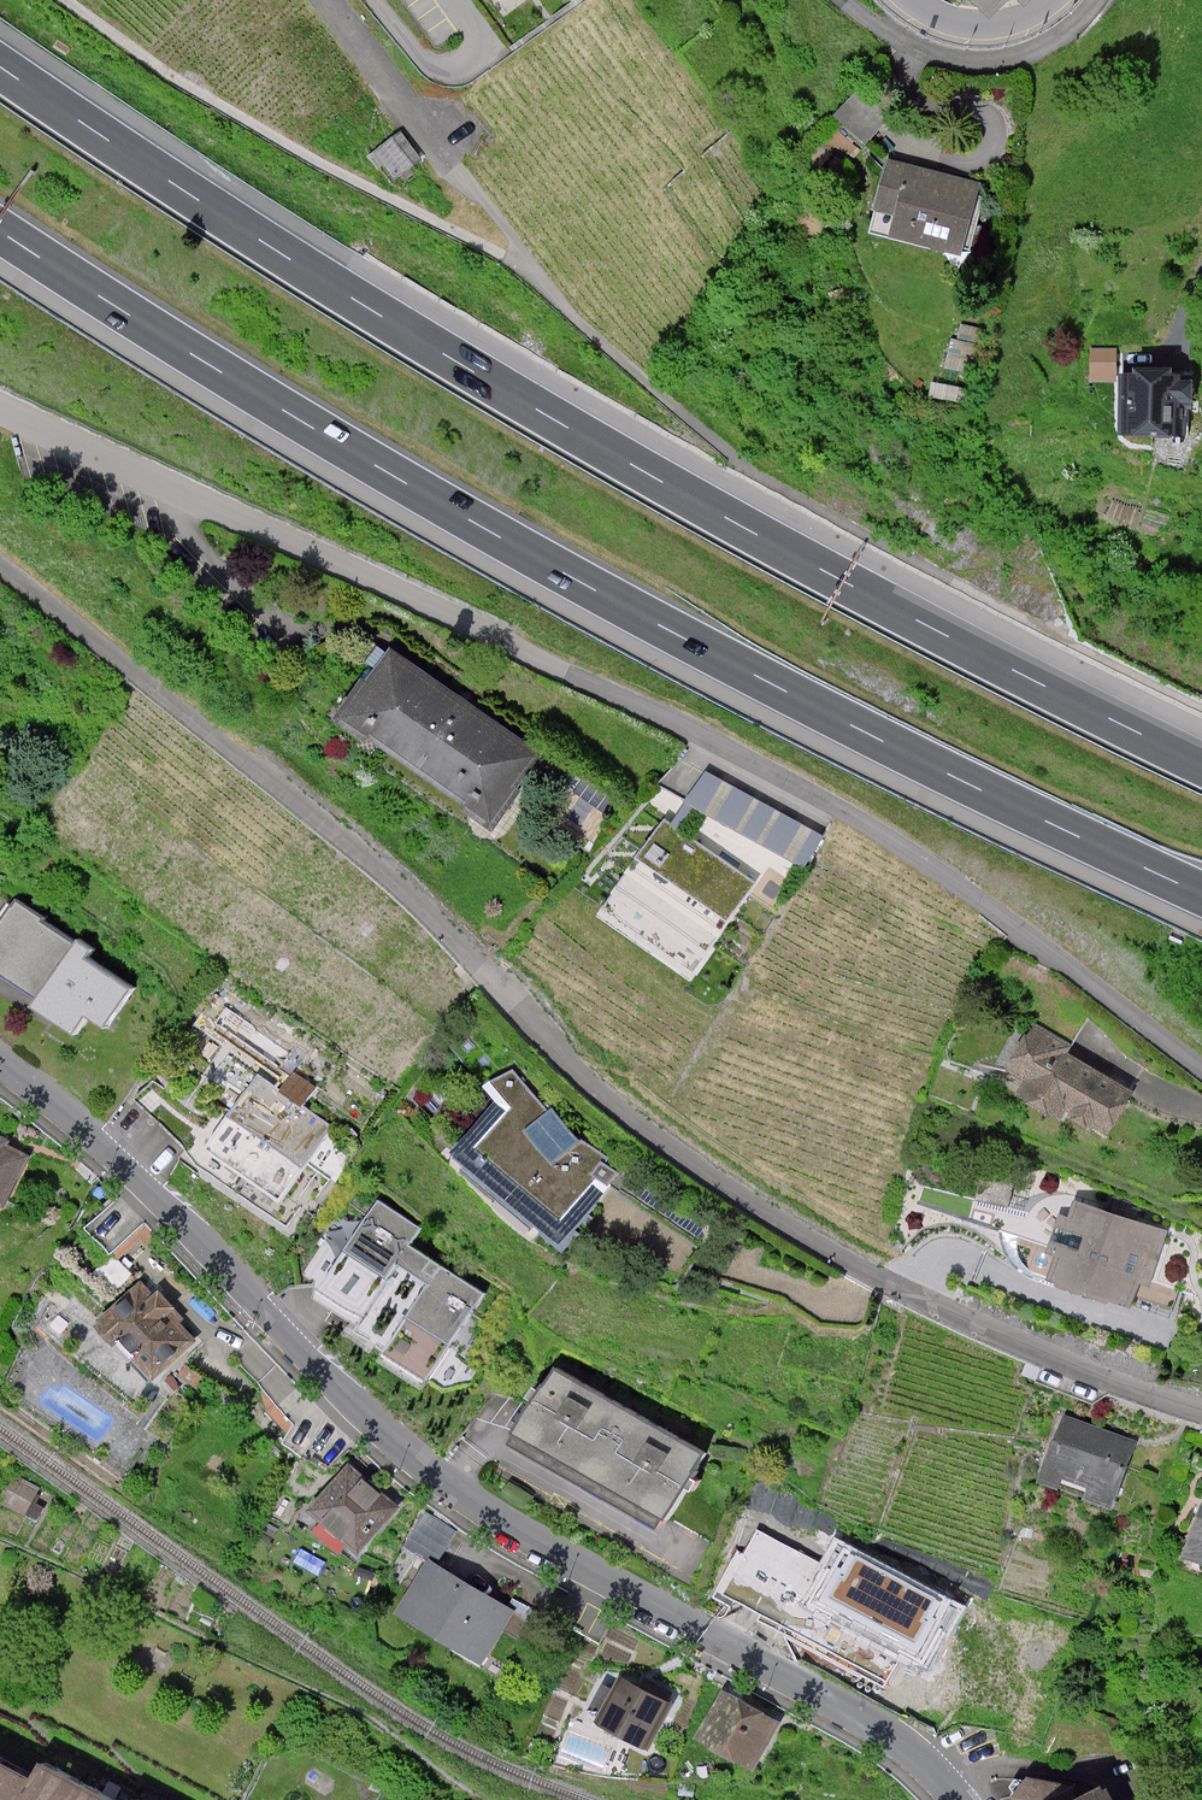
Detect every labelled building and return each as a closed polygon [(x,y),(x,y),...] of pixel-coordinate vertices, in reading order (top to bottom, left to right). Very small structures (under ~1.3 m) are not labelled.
[(990,15),(1005,0),(975,0),(990,15)] [(833,115),(865,144),(892,114),(860,86),(833,115)] [(396,177),(418,158),(396,134),(375,152),(396,177)] [(981,186),(887,159),(873,209),(894,215),(888,235),(961,256),(981,186)] [(871,215),(869,236),(888,238),(890,217),(871,215)] [(1177,370),(1118,371),(1119,437),(1179,435),(1177,370)] [(411,655),(365,724),(493,808),(489,814),(519,834),(545,795),(538,791),(562,755),(411,655)] [(700,773),(687,809),(815,856),(828,820),(700,773)] [(778,889),(684,819),(616,910),(711,980),(778,889)] [(0,941),(0,964),(51,995),(86,938),(25,900),(0,941)] [(108,951),(86,938),(51,995),(42,1010),(87,1037),(100,1015),(118,1026),(143,985),(102,960),(108,951)] [(1158,1096),(1053,1029),(1027,1069),(1052,1085),(1045,1096),(1081,1119),(1090,1105),(1135,1133),(1158,1096)] [(530,1112),(500,1150),(586,1222),(612,1184),(635,1196),(644,1177),(599,1146),(571,1110),(562,1114),(530,1074),(503,1086),(530,1112)] [(268,1076),(217,1151),(292,1201),(342,1126),(268,1076)] [(10,1206),(33,1152),(0,1137),(0,1202),(10,1206)] [(388,1197),(326,1292),(373,1323),(366,1334),(442,1384),(502,1294),(427,1245),(437,1229),(388,1197)] [(1073,1251),(1065,1278),(1145,1302),(1152,1277),(1160,1279),(1176,1225),(1087,1199),(1083,1212),(1072,1209),(1061,1247),(1073,1251)] [(200,1339),(143,1281),(101,1322),(158,1381),(200,1339)] [(554,1371),(514,1443),(667,1528),(707,1456),(554,1371)] [(1062,1415),(1038,1485),(1112,1511),(1137,1442),(1062,1415)] [(404,1506),(351,1463),(311,1512),(364,1555),(404,1506)] [(1181,1561),(1201,1568),(1201,1497),(1181,1561)] [(837,1539),(803,1605),(931,1672),(966,1606),(837,1539)] [(432,1560),(401,1614),(486,1662),(517,1609),(432,1560)] [(625,1677),(599,1723),(651,1749),(674,1704),(625,1677)] [(724,1694),(699,1744),(754,1772),(780,1722),(724,1694)] [(14,1799),(102,1799),(37,1764),(26,1779),(14,1799)] [(0,1765),(0,1799),(14,1799),(26,1779),(0,1765)] [(1012,1787),(1017,1799),(1067,1799),(1081,1795),(1071,1766),(1012,1787)] [(1079,1799),(1103,1799),(1098,1790),(1079,1799)]
